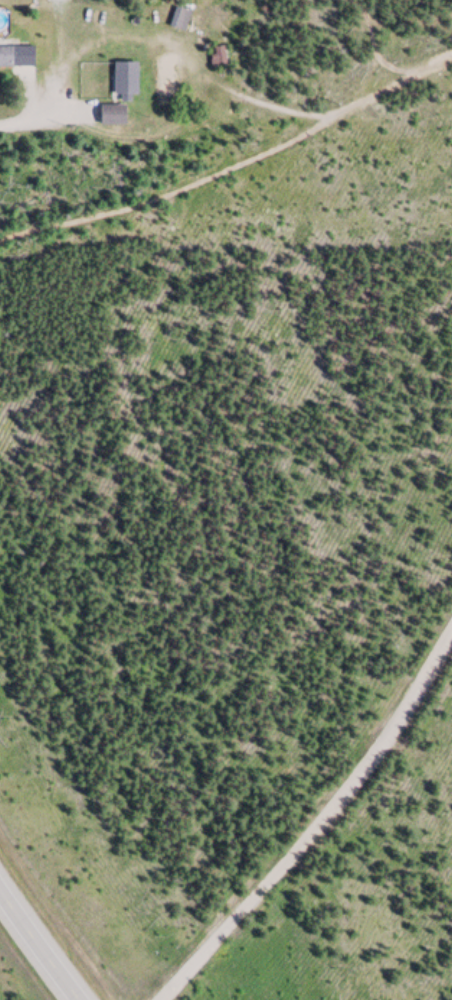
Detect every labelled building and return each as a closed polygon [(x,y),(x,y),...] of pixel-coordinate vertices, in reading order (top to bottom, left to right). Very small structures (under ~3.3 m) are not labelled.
[(191,13),(176,8),(169,27),(184,32),(191,13)] [(0,48),(0,69),(34,69),(34,48),(0,48)] [(209,50),(213,68),(226,65),(223,48),(209,50)] [(114,97),(137,97),(137,64),(114,64),(114,97)] [(101,127),(125,127),(125,108),(101,108),(101,127)]
